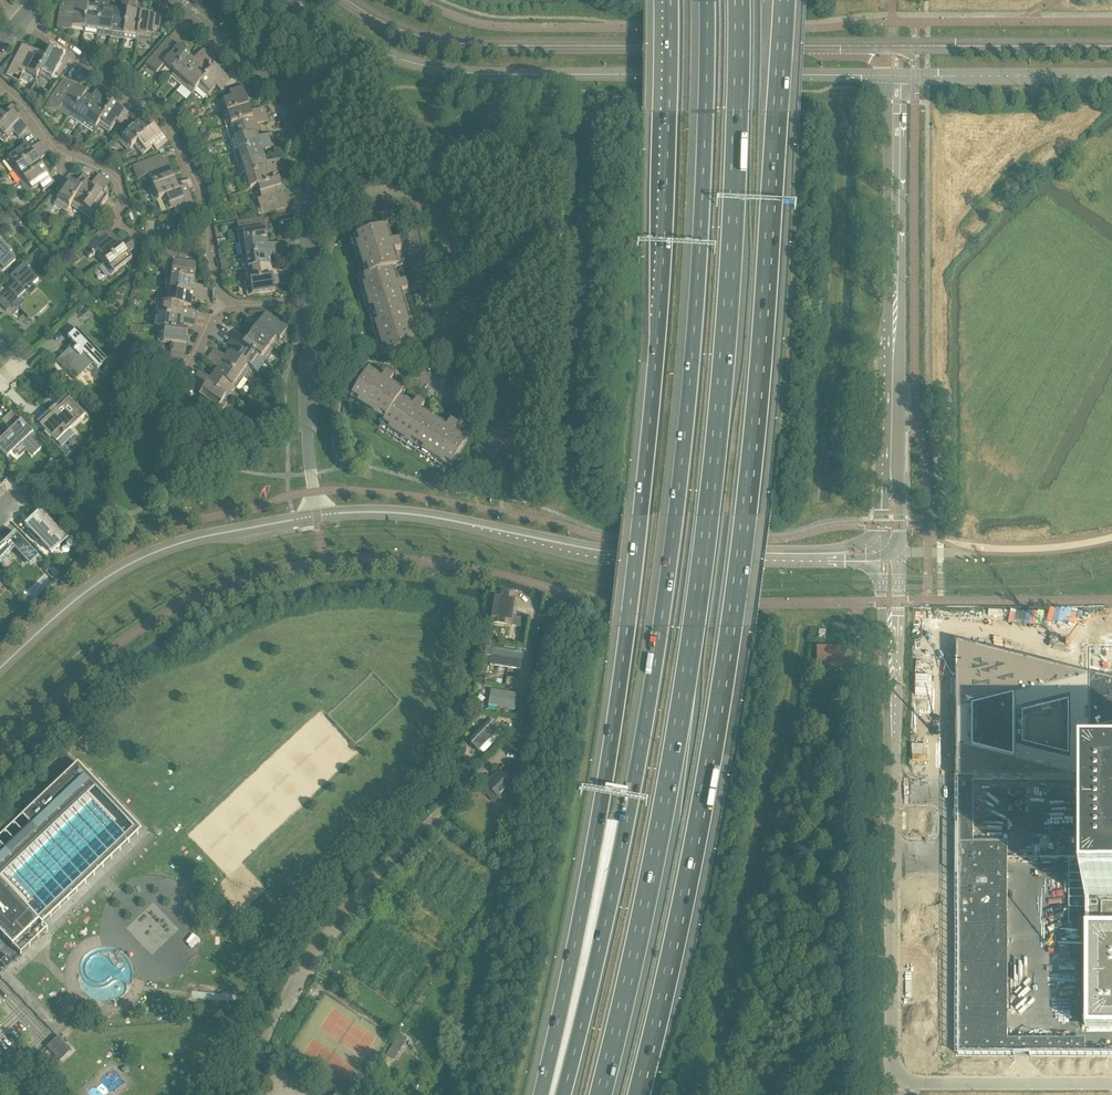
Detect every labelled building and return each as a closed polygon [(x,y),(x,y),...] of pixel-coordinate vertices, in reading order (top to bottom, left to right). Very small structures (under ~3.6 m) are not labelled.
[(97,34),(102,0),(95,0),(94,7),(88,6),(85,29),(84,29),(84,33),(97,34)] [(110,36),(114,10),(108,9),(109,0),(102,0),(97,34),(110,36)] [(124,38),(129,0),(122,0),(120,11),(114,10),(110,36),(124,38)] [(137,40),(141,14),(134,13),(136,0),(129,0),(124,38),(137,40)] [(72,27),(84,29),(85,29),(88,6),(61,2),(57,29),(71,31),(72,27)] [(141,14),(137,40),(150,42),(152,29),(159,30),(161,16),(141,14)] [(164,65),(174,73),(189,56),(168,38),(146,64),(157,74),(164,65)] [(47,57),(46,57),(23,45),(7,75),(19,82),(25,72),(37,78),(39,74),(38,74),(47,57)] [(171,76),(182,85),(208,54),(203,49),(194,60),(189,56),(174,73),(171,76)] [(50,50),(46,57),(47,57),(38,74),(39,74),(50,80),(54,74),(60,77),(62,72),(67,63),(69,60),(63,57),(50,50)] [(192,94),(197,88),(197,87),(209,73),(204,69),(214,58),(208,54),(182,85),(192,94)] [(197,87),(197,88),(207,96),(216,87),(221,91),(230,80),(214,67),(209,73),(197,87)] [(62,106),(73,114),(86,95),(63,79),(44,108),(56,116),(62,106)] [(71,117),(82,124),(105,90),(99,87),(91,98),(86,95),(73,114),(71,117)] [(219,101),(223,114),(249,106),(243,87),(229,91),(231,97),(219,101)] [(94,132),(98,125),(97,125),(108,109),(107,109),(103,106),(110,94),(105,90),(82,124),(94,132)] [(97,125),(98,125),(109,133),(116,122),(122,126),(126,118),(129,115),(129,114),(112,102),(107,109),(108,109),(97,125)] [(13,114),(17,110),(12,105),(2,115),(0,113),(0,128),(13,114)] [(223,114),(227,127),(266,115),(264,108),(251,112),(249,106),(223,114)] [(5,143),(14,134),(18,138),(28,128),(13,114),(0,128),(0,138),(5,143)] [(268,122),(266,115),(227,127),(231,139),(257,132),(255,126),(268,122)] [(128,151),(134,145),(154,127),(159,123),(154,118),(143,127),(139,122),(119,140),(128,151)] [(158,151),(160,156),(165,154),(163,149),(171,147),(168,144),(168,142),(154,127),(134,145),(143,155),(152,147),(157,152),(158,151)] [(231,139),(235,152),(274,140),(272,134),(258,138),(257,132),(231,139)] [(235,152),(239,165),(264,157),(262,151),(276,147),(274,140),(235,152)] [(5,160),(13,171),(46,147),(42,141),(31,150),(27,144),(5,160)] [(13,171),(21,182),(43,166),(39,161),(50,153),(46,147),(13,171)] [(149,175),(153,187),(154,188),(175,180),(165,154),(160,156),(133,166),(138,180),(149,175)] [(239,165),(242,178),(281,166),(279,159),(266,163),(264,157),(239,165)] [(43,166),(21,182),(29,193),(39,185),(43,191),(55,183),(43,166)] [(246,191),(258,187),(272,183),(272,182),(270,177),(283,172),(281,166),(242,178),(246,191)] [(67,211),(71,205),(71,204),(86,182),(90,177),(84,173),(76,185),(70,181),(55,203),(67,211)] [(71,204),(71,205),(82,212),(105,178),(99,174),(91,186),(86,182),(71,204)] [(105,178),(82,212),(93,220),(94,218),(108,198),(103,194),(111,182),(105,178)] [(155,202),(162,199),(187,189),(192,187),(190,180),(177,185),(175,180),(154,188),(153,187),(150,188),(155,202)] [(258,187),(261,199),(258,200),(262,214),(287,207),(279,180),(272,182),(272,183),(258,187)] [(162,199),(167,211),(179,207),(183,220),(197,215),(187,189),(162,199)] [(3,224),(8,228),(14,222),(10,217),(3,224)] [(94,218),(93,220),(91,222),(94,231),(101,223),(94,218)] [(237,223),(240,243),(267,239),(263,219),(237,223)] [(89,259),(93,256),(93,257),(95,256),(94,255),(98,252),(105,262),(105,263),(123,249),(107,227),(80,247),(89,259)] [(360,278),(361,280),(391,269),(397,268),(396,267),(392,252),(401,250),(398,241),(389,244),(384,228),(353,238),(365,276),(360,278)] [(240,243),(242,256),(282,250),(281,243),(268,245),(267,239),(240,243)] [(1,274),(16,261),(10,255),(12,253),(0,240),(0,273),(1,274)] [(105,263),(105,262),(102,265),(111,276),(132,260),(128,254),(139,246),(134,240),(123,249),(105,263)] [(174,264),(172,276),(195,279),(198,252),(164,248),(162,262),(174,264)] [(242,256),(244,269),(271,265),(270,259),(283,257),(282,250),(242,256)] [(220,260),(219,260),(221,271),(227,270),(225,259),(224,259),(220,260)] [(10,289),(0,299),(0,303),(7,310),(16,301),(21,306),(20,307),(28,316),(35,310),(36,311),(37,310),(40,312),(46,306),(41,301),(44,298),(33,286),(38,280),(24,265),(10,278),(16,284),(10,289)] [(244,269),(246,282),(286,276),(285,269),(272,271),(271,265),(244,269)] [(361,280),(373,317),(403,307),(399,292),(408,289),(405,280),(396,283),(391,269),(361,280)] [(168,276),(166,289),(207,294),(207,288),(194,286),(195,279),(172,276),(168,276)] [(286,276),(246,282),(248,296),(275,292),(274,285),(287,283),(286,276)] [(166,289),(165,302),(183,305),(191,306),(192,300),(206,301),(207,294),(166,289)] [(161,301),(159,315),(195,320),(196,313),(182,311),(183,305),(165,302),(161,301)] [(403,307),(373,317),(384,355),(415,345),(410,330),(420,327),(417,318),(408,321),(403,307)] [(79,312),(83,317),(87,313),(83,308),(79,312)] [(266,312),(250,335),(269,347),(270,347),(277,337),(280,339),(288,327),(266,312)] [(157,329),(161,329),(180,331),(181,325),(194,327),(195,320),(159,315),(157,329)] [(107,360),(93,345),(77,329),(68,337),(75,345),(58,361),(57,360),(57,361),(76,381),(76,380),(83,374),(81,371),(91,362),(98,369),(107,360)] [(159,342),(170,344),(169,350),(171,351),(170,358),(184,360),(188,332),(180,331),(161,329),(159,342)] [(235,332),(231,338),(265,361),(273,349),(270,347),(269,347),(250,335),(247,340),(235,332)] [(239,351),(236,356),(235,357),(251,367),(251,368),(257,372),(265,361),(231,338),(228,344),(239,351)] [(214,349),(210,355),(244,378),(251,368),(251,367),(235,357),(236,356),(229,352),(225,357),(214,349)] [(217,369),(214,374),(236,389),(244,378),(210,355),(206,361),(217,369)] [(277,368),(276,370),(275,376),(275,377),(278,379),(283,372),(277,368)] [(199,371),(195,377),(229,400),(236,389),(214,374),(210,379),(199,371)] [(381,426),(382,426),(399,399),(402,395),(401,394),(388,386),(393,378),(386,373),(380,381),(367,373),(350,400),(384,421),(381,426)] [(229,400),(195,377),(191,383),(203,391),(199,396),(221,411),(229,400)] [(40,426),(50,436),(48,438),(66,457),(81,443),(70,431),(85,416),(69,399),(66,402),(57,411),(56,411),(55,412),(40,426)] [(382,426),(415,447),(432,420),(419,412),(424,403),(417,399),(411,407),(399,399),(382,426)] [(11,430),(12,431),(0,442),(0,450),(8,458),(8,457),(14,451),(19,457),(28,448),(35,455),(45,445),(12,411),(2,420),(11,430)] [(432,420),(415,447),(450,468),(467,441),(466,441),(453,433),(458,424),(450,420),(445,428),(432,420)] [(69,536),(48,513),(45,515),(40,510),(39,511),(40,512),(36,516),(32,520),(34,522),(29,526),(29,527),(26,524),(25,526),(30,530),(27,532),(36,542),(40,539),(51,551),(51,552),(52,553),(53,552),(57,547),(58,548),(60,546),(59,546),(68,538),(69,536)] [(29,566),(39,557),(15,533),(0,547),(0,564),(14,550),(29,566)] [(52,566),(46,572),(55,581),(61,575),(52,566)] [(491,623),(511,626),(515,596),(496,592),(491,623)] [(1108,611),(1101,638),(1111,640),(1111,612),(1108,611)] [(1050,612),(1047,626),(1097,637),(1100,623),(1050,612)] [(817,646),(817,669),(843,669),(843,646),(817,646)] [(957,649),(957,779),(1088,779),(1088,895),(1088,923),(1088,1030),(1111,1030),(1111,685),(957,649)] [(491,656),(490,665),(521,670),(523,661),(491,656)] [(485,683),(488,665),(480,664),(477,682),(485,683)] [(929,727),(930,683),(915,682),(913,727),(929,727)] [(489,705),(497,707),(496,713),(506,715),(507,708),(515,710),(518,694),(492,690),(489,705)] [(500,730),(501,729),(493,722),(492,723),(490,720),(469,741),(483,754),(503,733),(500,730)] [(65,744),(68,748),(69,749),(86,733),(81,729),(65,744)] [(21,955),(48,930),(43,924),(142,831),(78,764),(22,817),(30,826),(5,850),(0,845),(0,933),(21,955)] [(513,776),(504,766),(499,771),(485,785),(499,800),(514,785),(509,780),(513,776)] [(135,822),(140,818),(105,782),(101,786),(135,822)] [(1041,859),(1069,859),(1078,859),(1078,835),(1050,835),(1050,838),(1050,851),(1041,851),(1041,859)] [(922,947),(922,989),(934,989),(935,955),(928,955),(928,947),(922,947)] [(0,962),(7,968),(13,962),(7,955),(0,962)] [(327,960),(323,965),(332,971),(333,969),(332,969),(335,965),(327,960)] [(1082,1022),(1082,1001),(1069,1001),(1069,1023),(1082,1022)] [(997,1030),(959,1030),(958,1030),(958,1054),(1008,1054),(1008,1030),(1006,1030),(997,1030)] [(400,1034),(387,1054),(394,1059),(407,1038),(400,1034)] [(45,1046),(58,1060),(59,1059),(58,1058),(60,1056),(58,1054),(66,1046),(69,1049),(56,1035),(45,1046)] [(1059,1054),(1059,1042),(1059,1040),(1044,1040),(1030,1040),(1030,1044),(1030,1054),(1031,1054),(1059,1054)]
